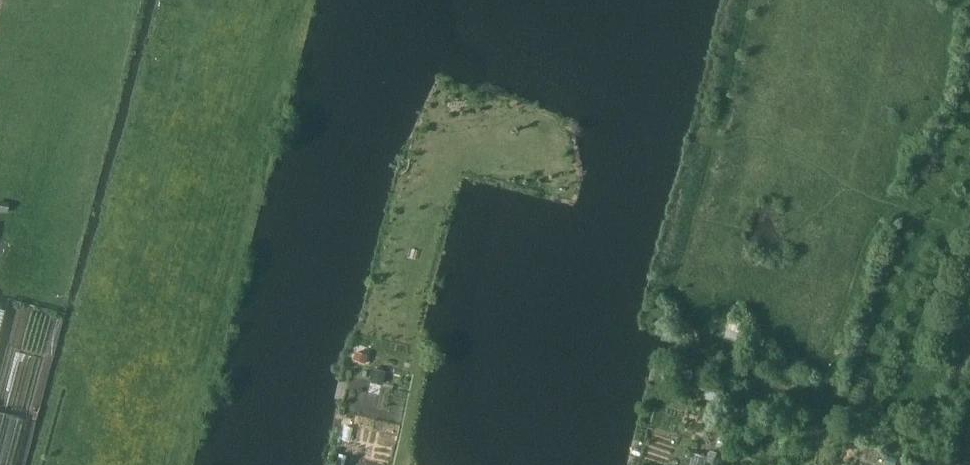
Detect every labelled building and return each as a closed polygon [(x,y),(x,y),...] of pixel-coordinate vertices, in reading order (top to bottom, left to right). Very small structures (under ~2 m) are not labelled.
[(7,213),(9,204),(0,202),(0,212),(7,213)] [(731,320),(725,338),(737,341),(742,324),(731,320)] [(374,369),(370,384),(382,387),(386,372),(374,369)] [(713,380),(708,400),(720,403),(726,383),(713,380)] [(14,418),(0,415),(0,464),(4,464),(14,418)]
